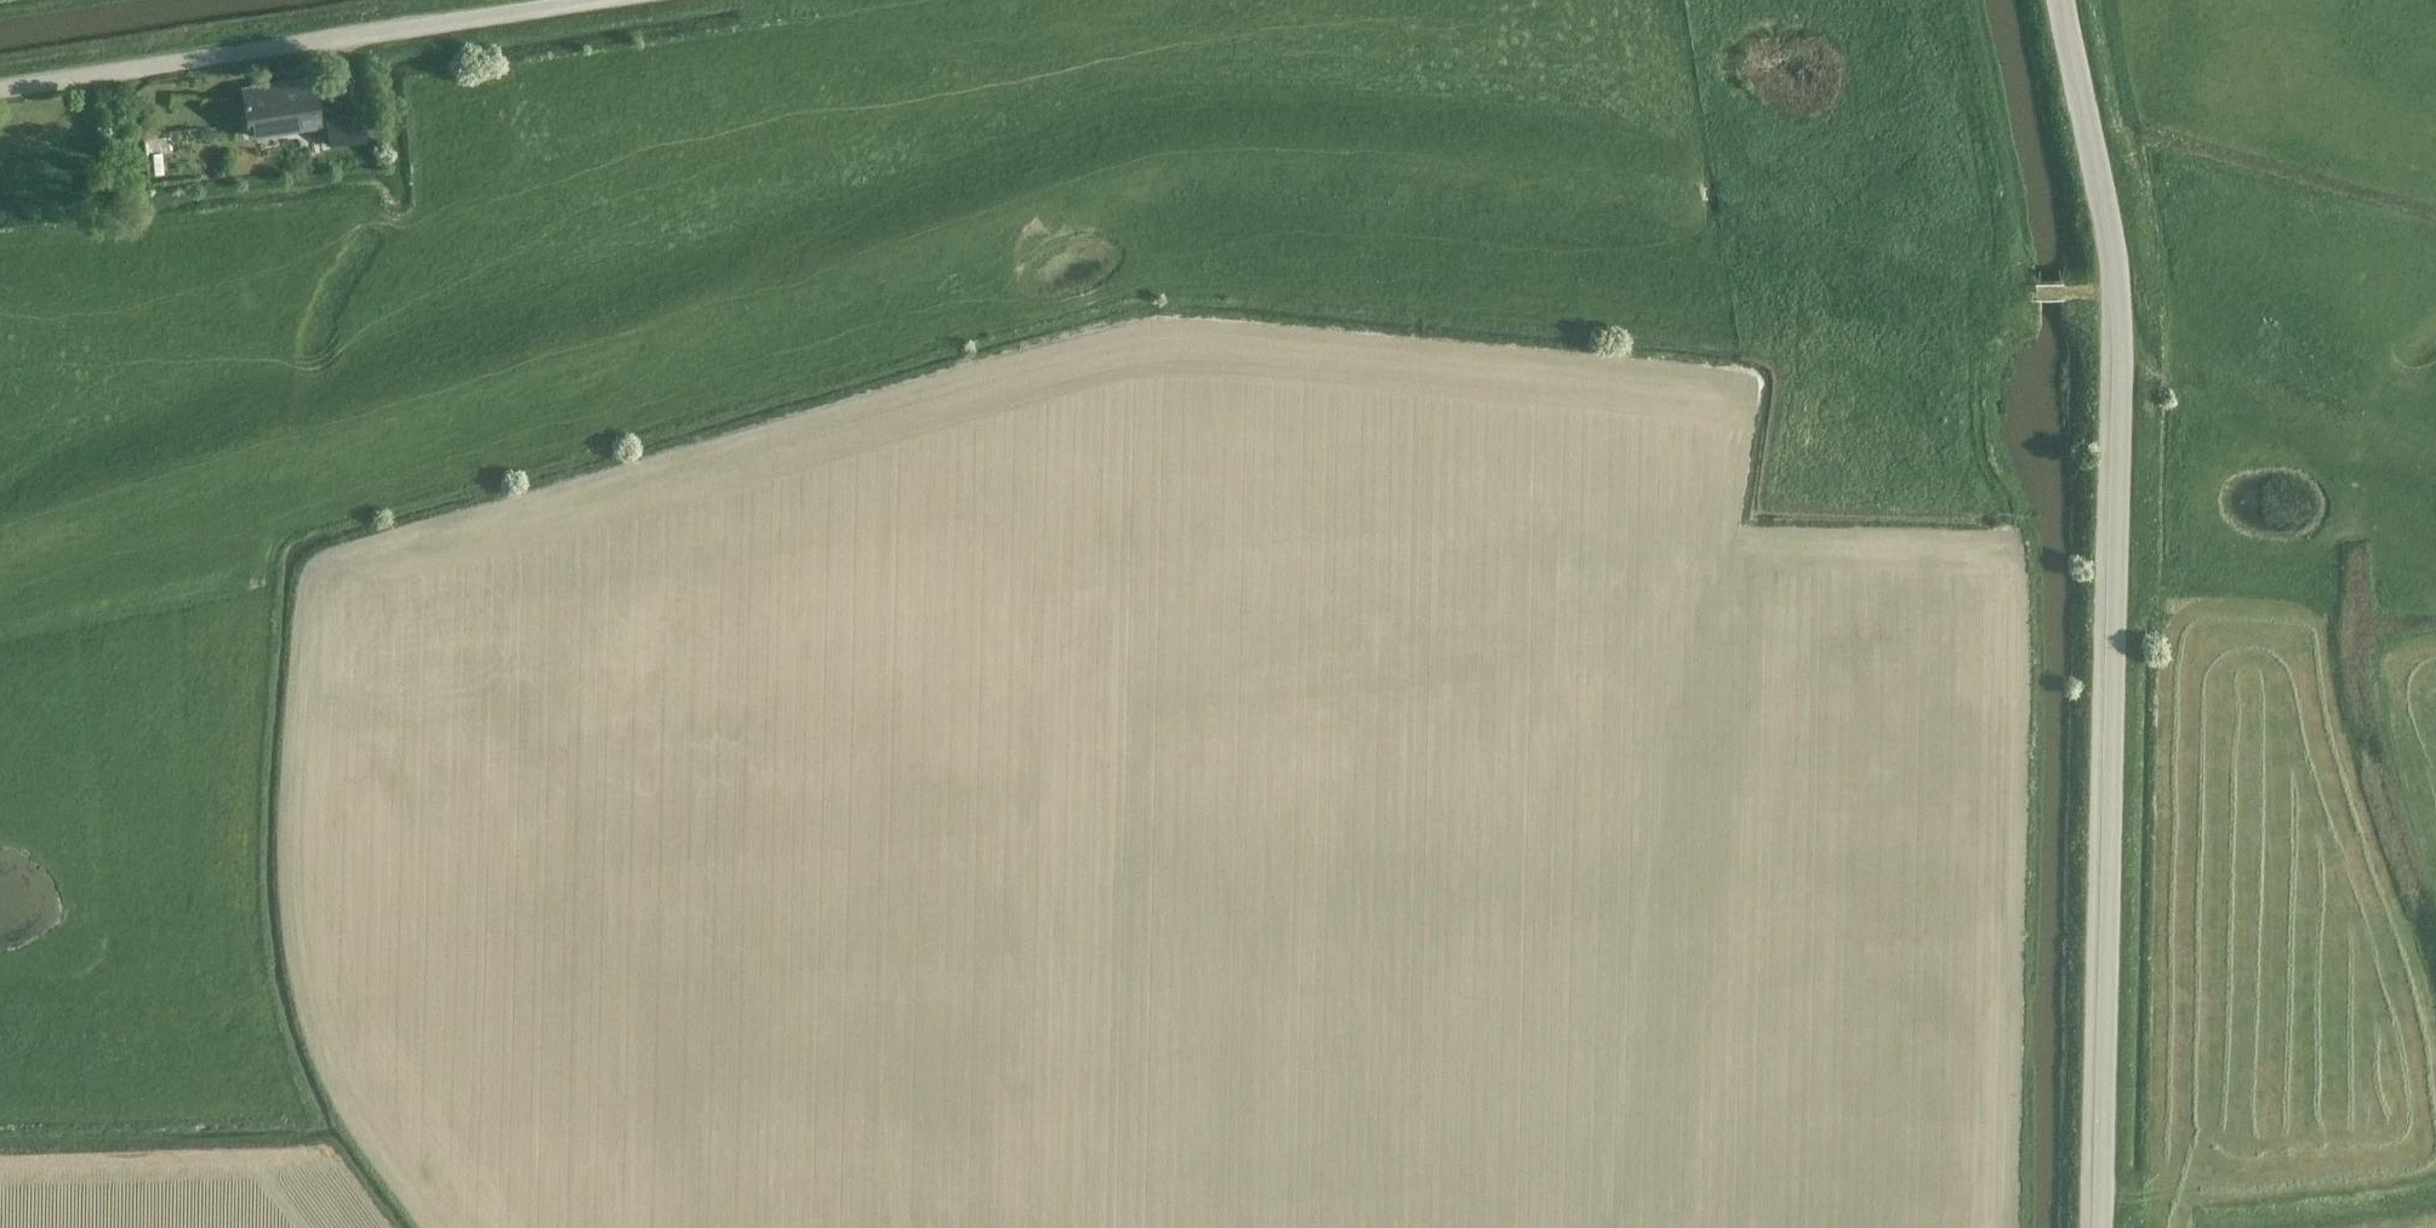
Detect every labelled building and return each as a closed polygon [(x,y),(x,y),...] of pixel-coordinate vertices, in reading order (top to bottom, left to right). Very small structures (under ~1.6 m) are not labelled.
[(314,74),(241,85),(248,136),(322,125),(314,74)] [(328,145),(367,139),(363,112),(324,118),(328,145)] [(145,138),(146,153),(172,150),(170,135),(145,138)] [(118,187),(116,175),(94,177),(96,189),(118,187)]
